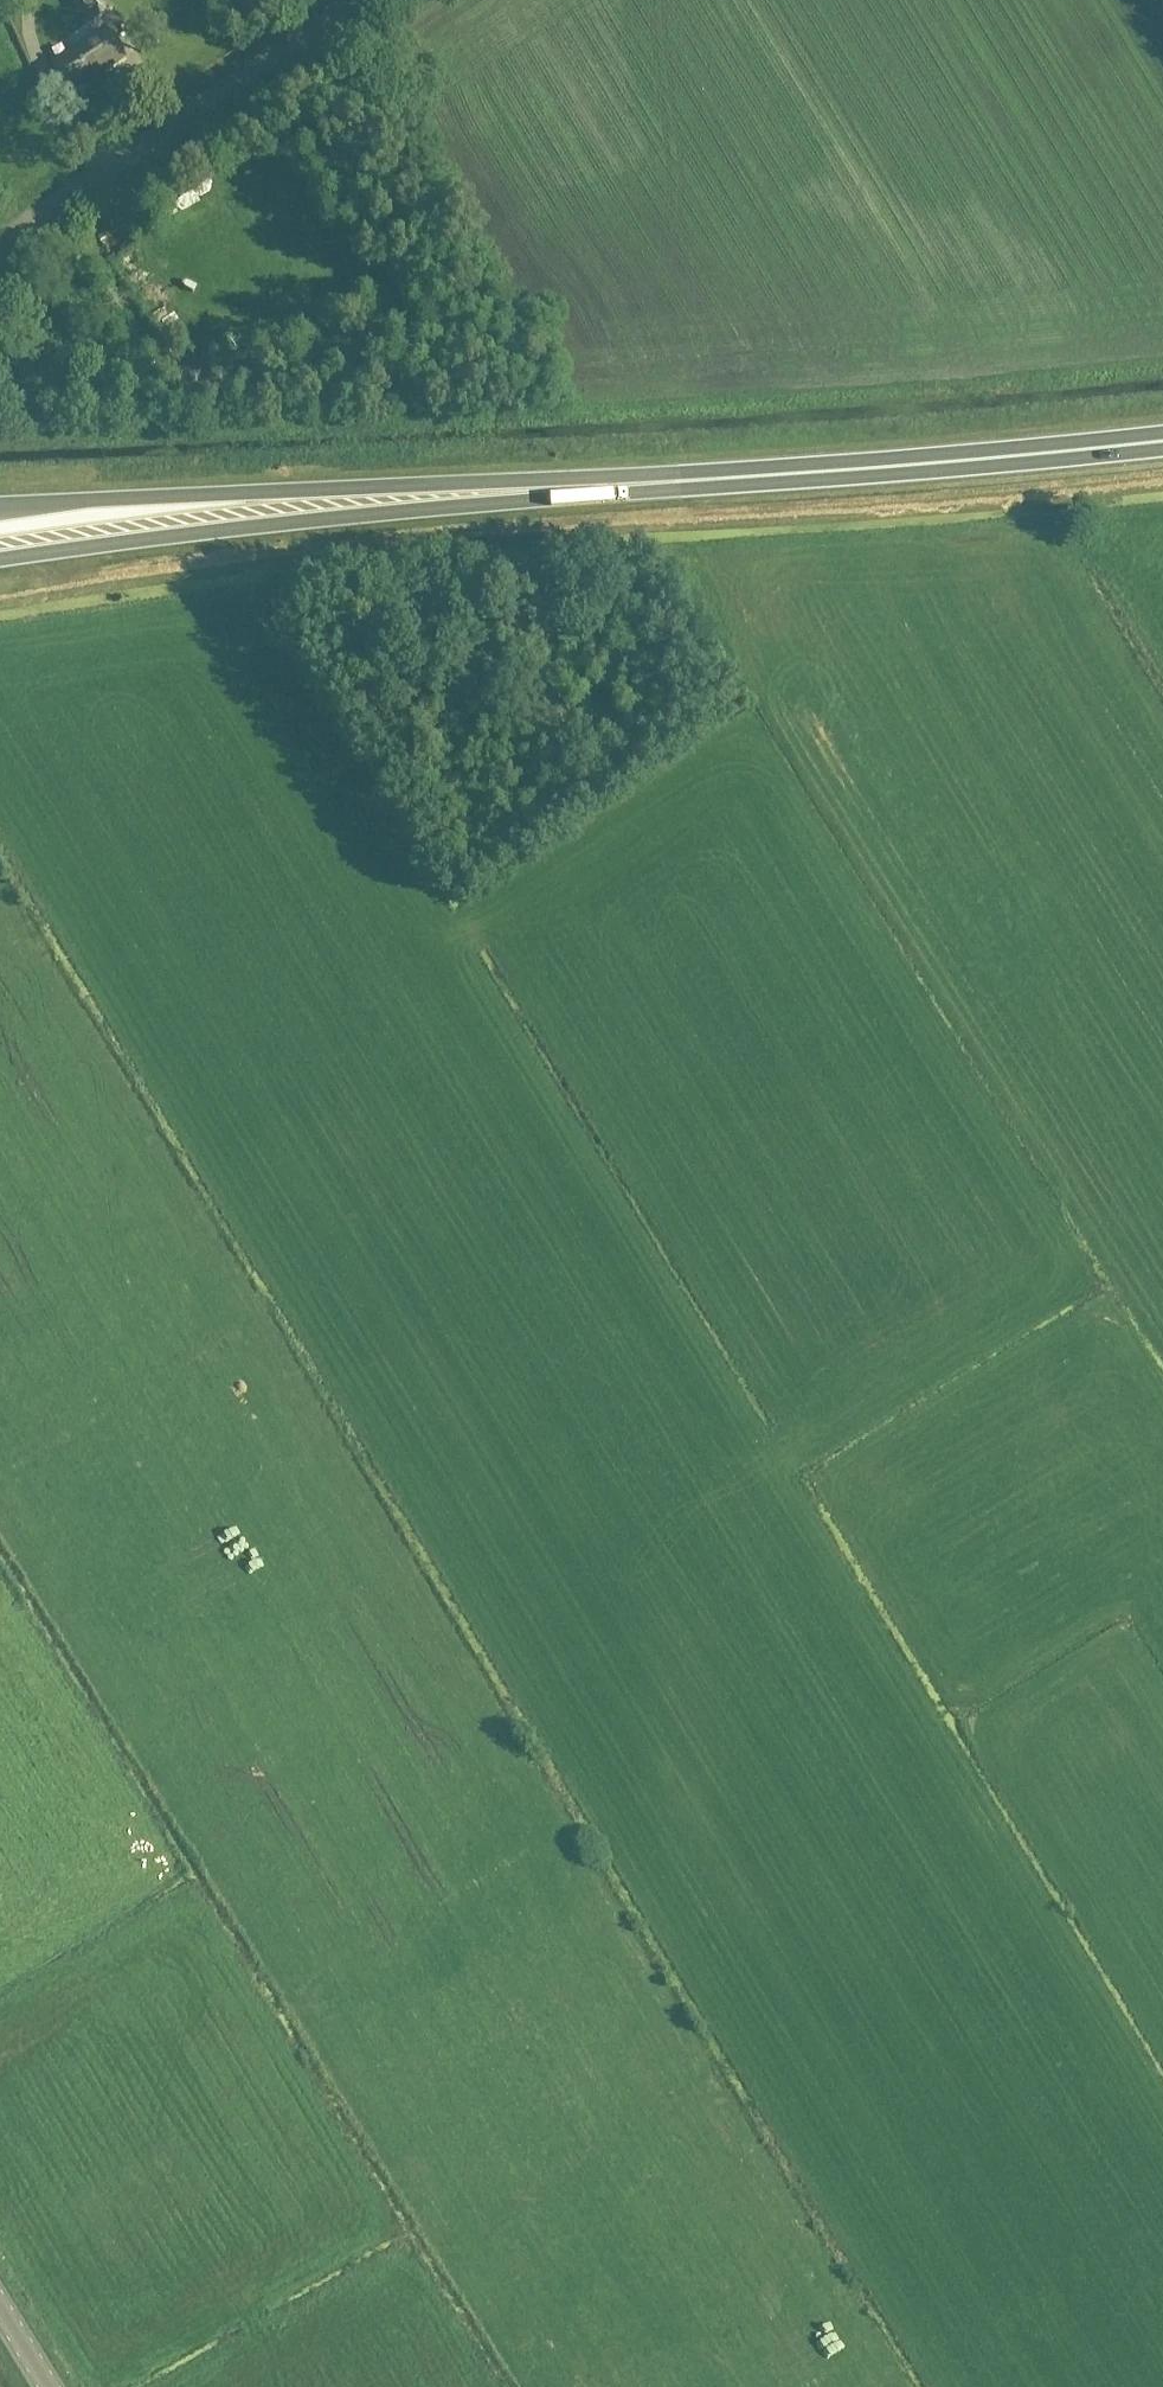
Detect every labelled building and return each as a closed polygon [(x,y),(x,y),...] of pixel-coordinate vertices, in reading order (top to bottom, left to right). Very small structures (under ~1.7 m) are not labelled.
[(107,0),(76,0),(90,25),(113,11),(107,0)] [(124,57),(106,31),(53,68),(71,93),(124,57)]
